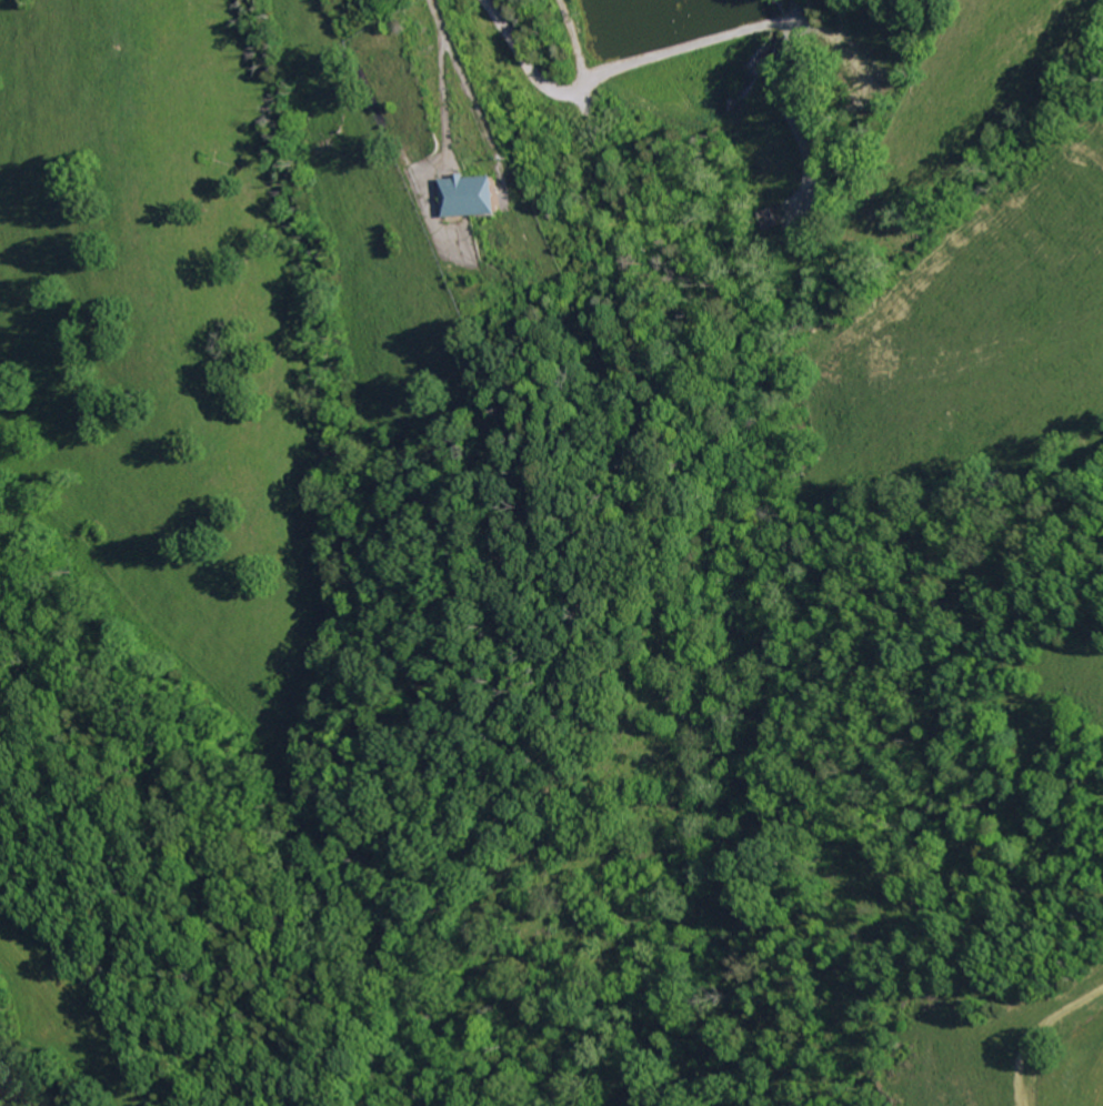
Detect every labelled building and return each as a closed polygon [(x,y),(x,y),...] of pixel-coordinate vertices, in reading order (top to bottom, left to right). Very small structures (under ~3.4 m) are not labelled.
[(448,178),(449,216),(509,213),(507,174),(448,178)]
